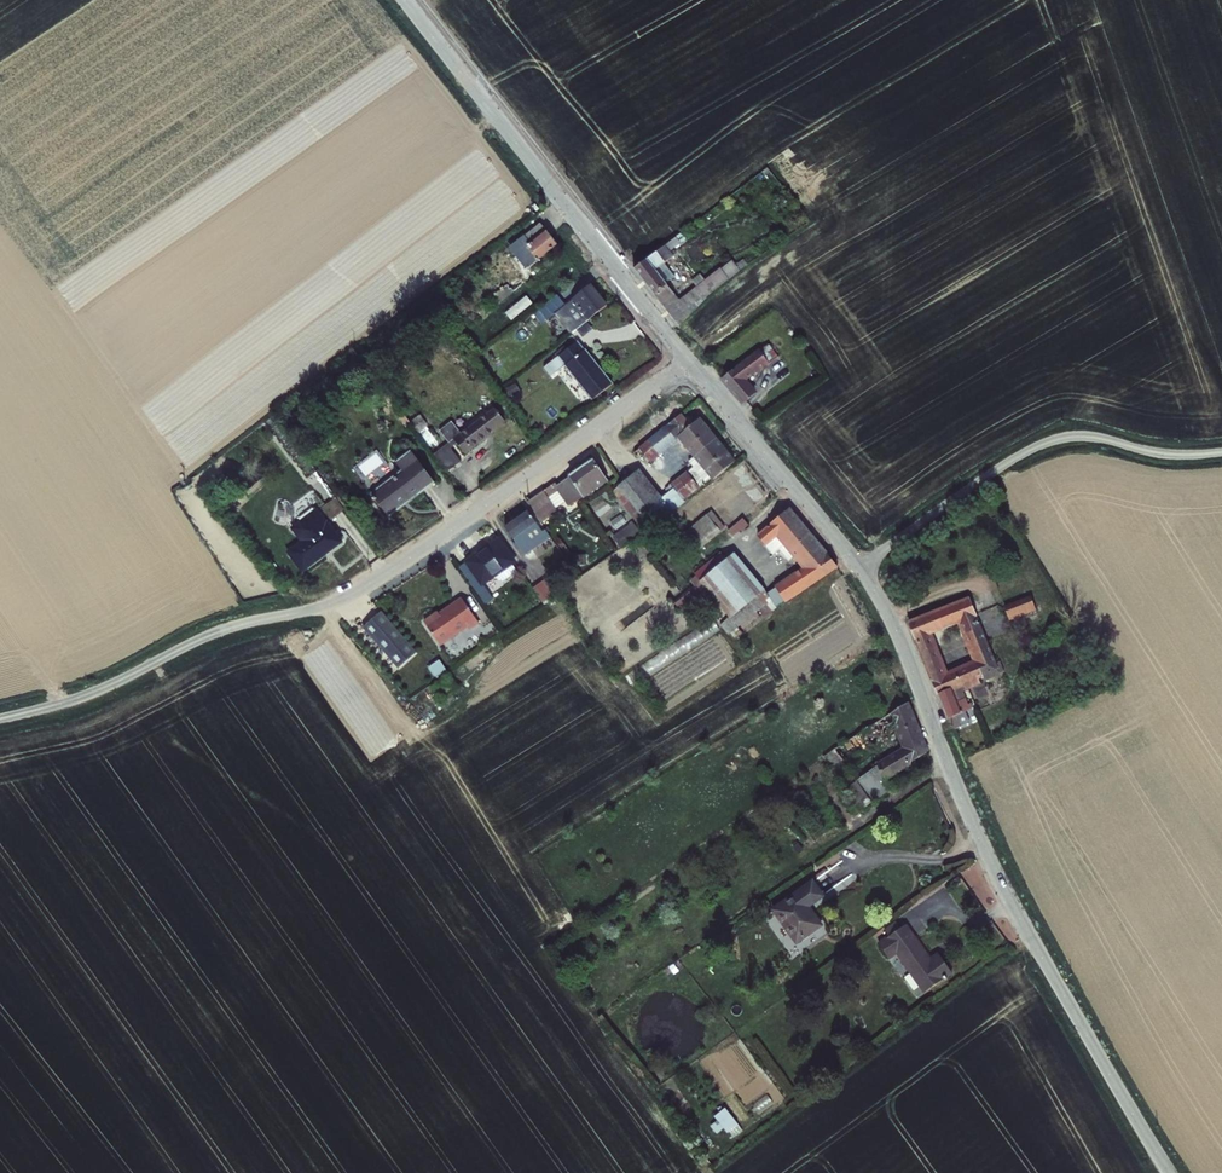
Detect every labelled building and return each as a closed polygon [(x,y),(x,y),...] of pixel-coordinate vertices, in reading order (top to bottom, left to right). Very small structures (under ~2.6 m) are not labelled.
[(531,243),(548,231),(541,223),(525,236),(531,243)] [(529,268),(559,245),(548,231),(531,243),(527,247),(531,252),(522,259),(522,261),(500,277),(507,286),(495,295),(500,304),(535,275),(529,268)] [(520,239),(514,231),(505,237),(511,245),(520,239)] [(681,233),(676,237),(681,243),(686,239),(681,233)] [(681,243),(676,237),(633,269),(680,324),(719,287),(748,265),(743,259),(736,264),(732,260),(722,269),(721,268),(705,280),(696,287),(679,299),(657,270),(656,270),(674,256),(673,255),(670,252),(674,249),(681,243)] [(531,252),(527,247),(527,246),(517,254),(522,259),(531,252)] [(700,274),(692,281),(696,287),(705,280),(700,274)] [(554,314),(570,334),(575,330),(589,319),(607,305),(591,284),(571,300),(572,301),(565,306),(554,314)] [(554,314),(565,306),(557,295),(537,311),(538,312),(545,320),(545,321),(554,314)] [(545,320),(538,312),(534,315),(541,324),(545,320)] [(589,319),(575,330),(582,337),(592,329),(589,324),(593,322),(589,319)] [(577,341),(544,368),(551,377),(565,366),(593,400),(613,384),(577,341)] [(769,344),(760,351),(770,363),(778,357),(769,344)] [(759,350),(721,380),(742,406),(757,392),(747,380),(770,363),(760,351),(759,350)] [(516,384),(502,391),(506,399),(520,392),(516,384)] [(451,449),(457,444),(466,454),(493,434),(492,432),(507,422),(495,408),(461,434),(452,422),(440,431),(449,443),(435,454),(448,472),(461,462),(451,449)] [(681,414),(674,420),(684,431),(691,425),(681,414)] [(707,426),(700,418),(691,425),(684,431),(677,437),(679,440),(694,458),(710,478),(712,480),(736,462),(724,446),(707,426)] [(677,437),(684,431),(674,420),(665,428),(665,426),(638,448),(651,464),(679,440),(677,437)] [(412,451),(396,463),(402,471),(371,493),(389,518),(436,483),(412,451)] [(710,478),(694,458),(689,462),(693,468),(687,473),(699,487),(710,478)] [(593,462),(569,479),(582,498),(583,499),(608,482),(593,462)] [(662,498),(639,470),(618,487),(646,522),(653,529),(684,503),(683,501),(673,489),(662,498)] [(673,489),(683,501),(699,488),(699,487),(687,473),(686,472),(670,485),(673,489)] [(555,483),(525,503),(539,524),(557,512),(555,508),(548,497),(557,491),(565,502),(568,506),(582,498),(569,479),(568,478),(557,485),(555,483)] [(646,522),(618,487),(612,492),(640,527),(646,522)] [(548,497),(555,508),(565,502),(557,491),(548,497)] [(795,573),(775,586),(776,589),(785,602),(786,604),(838,568),(827,555),(829,553),(791,508),(757,535),(766,547),(777,539),(793,558),(802,569),(799,570),(799,571),(796,573),(795,573)] [(286,552),(303,573),(344,543),(318,509),(291,529),(301,542),(286,552)] [(712,511),(707,515),(720,531),(725,527),(712,511)] [(542,532),(527,512),(503,528),(512,540),(513,539),(525,556),(550,538),(545,530),(542,532)] [(707,514),(677,538),(691,555),(721,531),(720,531),(707,515),(707,514)] [(749,526),(743,518),(728,531),(733,537),(741,531),(742,532),(749,526)] [(642,534),(633,523),(612,537),(621,549),(642,534)] [(476,553),(463,562),(465,564),(480,586),(481,588),(498,576),(512,566),(517,563),(499,537),(486,546),(487,548),(478,555),(476,553)] [(777,539),(766,547),(772,555),(779,550),(789,561),(793,558),(777,539)] [(898,550),(891,554),(895,561),(902,557),(898,550)] [(699,583),(727,560),(721,552),(694,574),(696,576),(690,581),(695,588),(700,583),(699,583)] [(727,560),(699,583),(700,583),(710,596),(718,605),(738,627),(738,628),(759,611),(762,616),(761,617),(762,619),(777,609),(776,607),(767,594),(765,590),(735,554),(727,560)] [(586,555),(576,556),(577,565),(586,565),(586,555)] [(480,586),(465,564),(459,568),(494,616),(496,614),(477,588),(480,586)] [(512,566),(498,576),(502,582),(517,572),(512,566)] [(548,585),(545,581),(534,588),(543,601),(552,595),(546,587),(548,585)] [(700,583),(695,588),(675,604),(684,616),(710,596),(700,583)] [(785,602),(776,589),(767,594),(776,607),(785,602)] [(1031,597),(1004,606),(1010,621),(1037,611),(1031,597)] [(423,621),(441,647),(468,627),(470,630),(479,624),(460,598),(438,614),(436,612),(423,621)] [(970,598),(908,622),(921,651),(937,644),(933,636),(958,625),(972,661),(948,672),(940,654),(926,660),(938,696),(939,695),(952,690),(953,692),(964,687),(966,690),(966,691),(981,685),(979,680),(984,678),(985,682),(1001,675),(970,598)] [(738,627),(718,605),(716,607),(726,620),(720,625),(728,635),(738,627)] [(383,613),(364,628),(398,670),(417,655),(383,613)] [(926,660),(940,654),(937,644),(921,651),(926,660)] [(439,660),(428,668),(435,679),(446,671),(439,660)] [(952,690),(939,695),(949,720),(952,720),(952,726),(955,730),(970,723),(966,712),(974,709),(972,704),(969,705),(964,691),(966,690),(964,687),(953,692),(952,690)] [(876,764),(877,768),(888,781),(910,767),(912,763),(929,752),(910,703),(892,714),(896,727),(894,727),(902,749),(876,764)] [(846,765),(835,750),(823,758),(834,773),(846,765)] [(877,768),(845,790),(860,812),(872,805),(872,804),(894,789),(888,781),(877,768)] [(813,881),(771,911),(796,946),(823,926),(811,908),(826,898),(813,881)] [(884,930),(889,938),(901,930),(896,922),(884,930)] [(896,956),(924,995),(944,980),(946,982),(953,975),(938,953),(931,958),(907,926),(901,930),(889,938),(888,939),(886,938),(878,943),(890,961),(896,956)] [(712,1116),(717,1123),(719,1122),(729,1138),(741,1131),(726,1108),(712,1116)]
